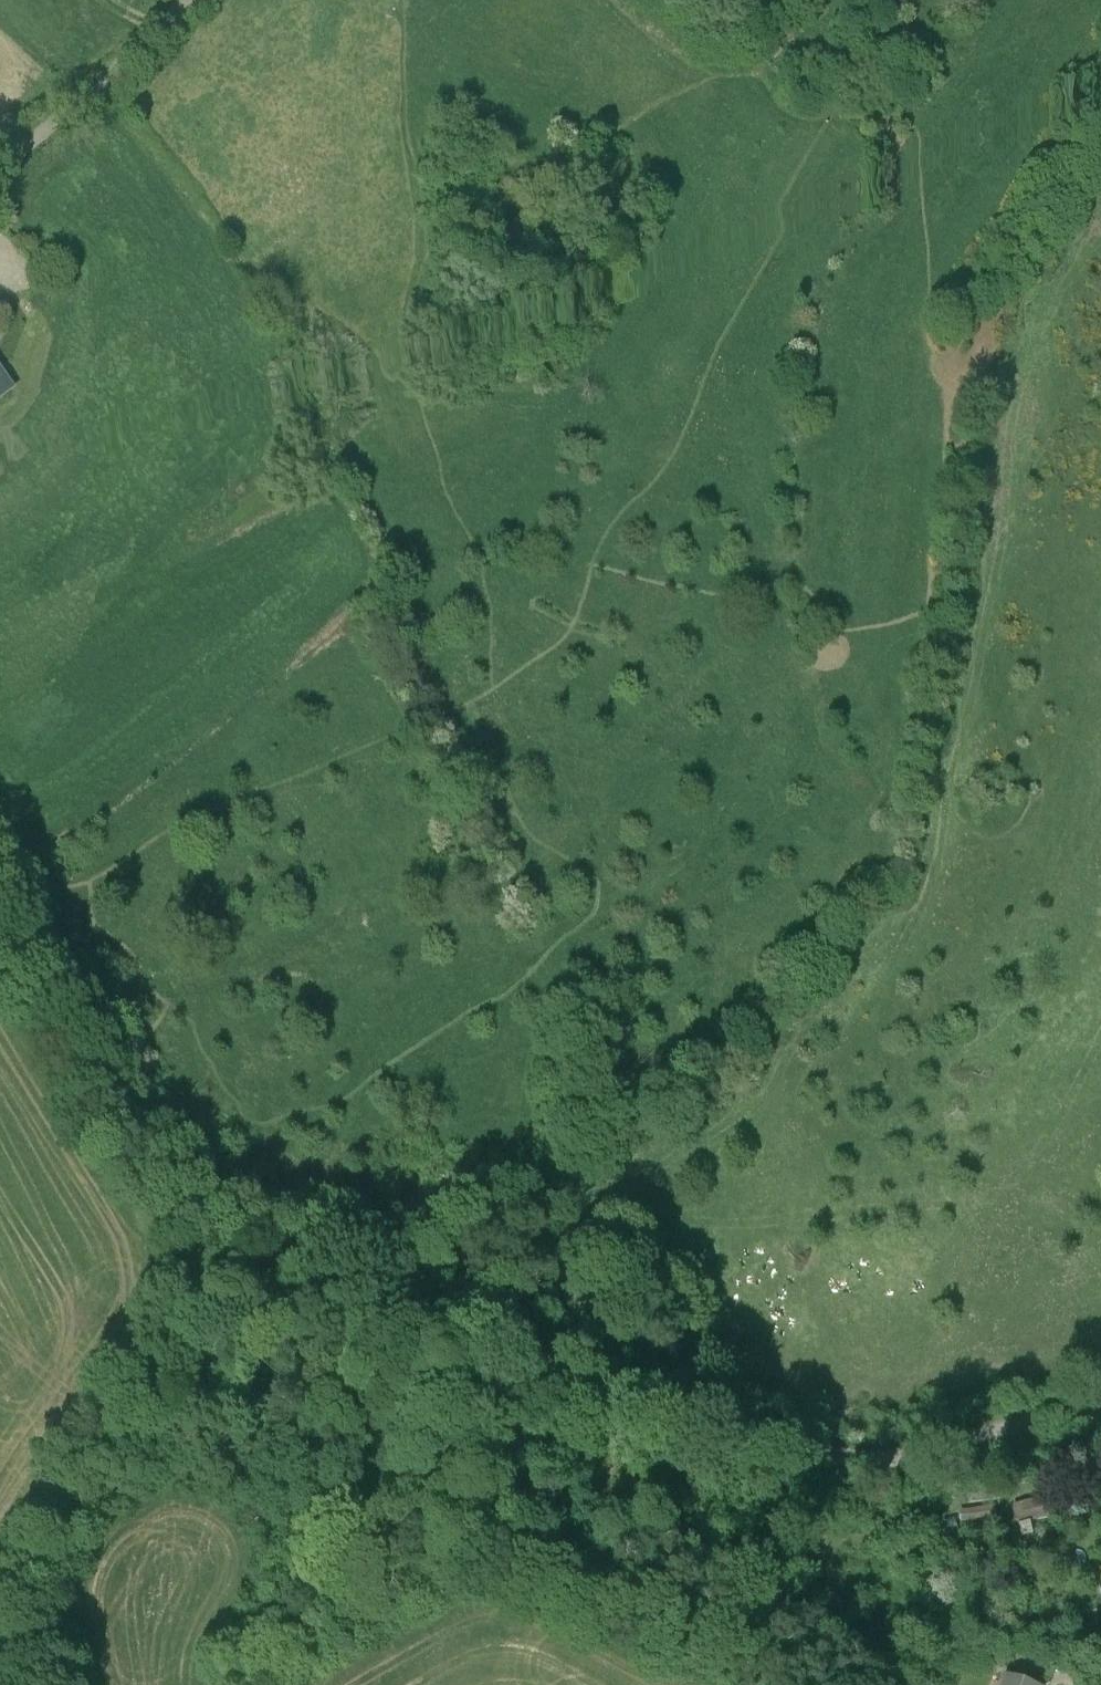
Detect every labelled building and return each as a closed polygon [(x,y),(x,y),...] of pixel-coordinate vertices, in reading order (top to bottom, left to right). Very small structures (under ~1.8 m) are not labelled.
[(3,432),(23,419),(0,385),(0,429),(3,432)] [(1047,1495),(1022,1499),(1026,1520),(1051,1515),(1047,1495)] [(1062,1637),(1046,1637),(1046,1645),(1062,1645),(1062,1637)] [(1002,1684),(1031,1684),(1005,1676),(1002,1684)]
